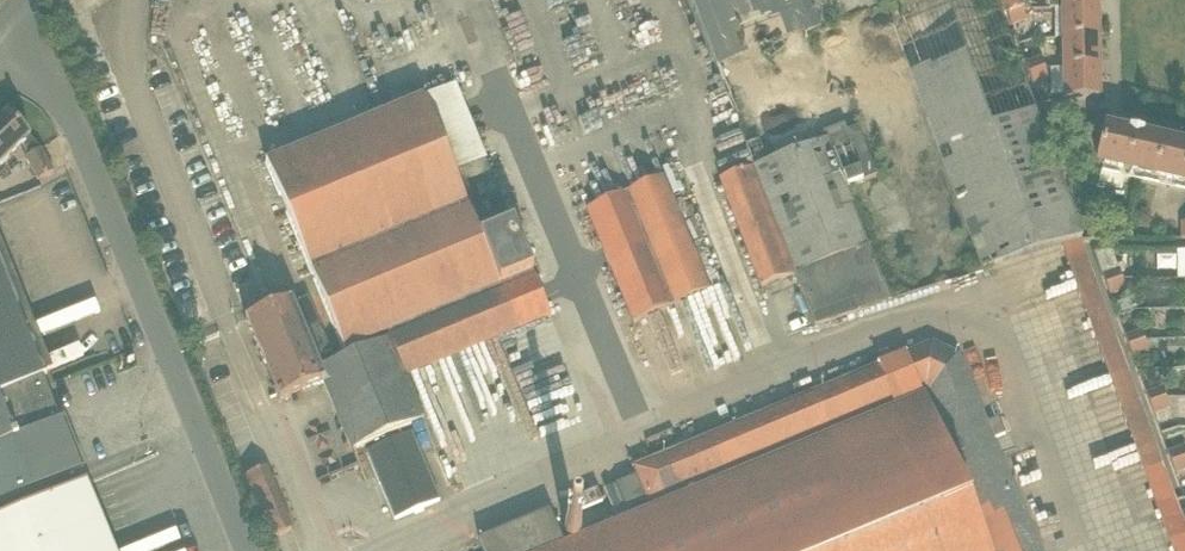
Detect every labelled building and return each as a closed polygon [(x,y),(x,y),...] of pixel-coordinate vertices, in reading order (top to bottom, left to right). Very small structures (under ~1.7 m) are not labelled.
[(819,35),(807,0),(689,0),(714,71),(819,35)] [(1024,10),(1020,0),(1002,0),(1007,16),(1024,10)] [(1050,9),(1054,9),(1063,9),(1098,8),(1097,0),(1050,0),(1050,9)] [(1063,9),(1063,38),(1098,38),(1098,8),(1063,9)] [(1007,16),(1011,27),(1027,21),(1024,10),(1007,16)] [(1098,38),(1063,38),(1064,68),(1099,68),(1098,38)] [(1029,74),(1045,68),(1041,57),(1025,63),(1029,74)] [(1045,68),(1029,74),(1033,85),(1049,79),(1045,68)] [(1065,98),(1099,98),(1099,68),(1064,68),(1065,98)] [(453,169),(424,99),(268,163),(348,358),(320,369),(316,358),(331,352),(309,298),(293,304),(291,300),(288,301),(289,303),(246,321),(280,401),(323,384),(352,452),(423,422),(404,377),(552,316),(486,156),(453,169)] [(1071,112),(1040,124),(1047,145),(1079,133),(1071,112)] [(27,157),(26,158),(38,181),(54,172),(41,149),(29,137),(30,136),(9,114),(0,122),(0,165),(23,143),(27,157)] [(754,167),(795,275),(815,326),(891,302),(846,188),(876,176),(858,127),(847,131),(845,124),(824,132),(826,139),(754,167)] [(1143,138),(1144,135),(1129,131),(1129,135),(1107,130),(1105,138),(1098,136),(1091,164),(1184,185),(1184,148),(1143,138)] [(761,288),(795,275),(754,167),(720,180),(761,288)] [(711,290),(663,177),(585,210),(633,323),(711,290)] [(1155,270),(1177,269),(1176,254),(1155,255),(1155,270)] [(1103,274),(1107,285),(1123,279),(1119,268),(1103,274)] [(84,468),(84,467),(79,469),(0,272),(0,503),(84,468)] [(1123,279),(1107,285),(1111,296),(1126,290),(1123,279)] [(1129,347),(1146,341),(1142,330),(1125,336),(1129,347)] [(1149,351),(1146,341),(1129,347),(1133,357),(1149,351)] [(1012,483),(1009,484),(957,357),(932,346),(907,353),(906,353),(632,467),(636,477),(605,490),(618,523),(564,545),(550,511),(479,540),(484,550),(1040,550),(1012,483)] [(672,374),(713,371),(711,348),(693,349),(694,353),(671,355),(672,374)] [(1150,404),(1166,398),(1162,387),(1146,393),(1150,404)] [(1166,398),(1150,404),(1154,415),(1170,409),(1166,398)] [(412,433),(367,452),(395,520),(440,502),(412,433)] [(1172,463),(1184,458),(1184,449),(1184,446),(1168,452),(1172,463)] [(1172,463),(1176,473),(1184,470),(1184,458),(1172,463)] [(267,469),(244,478),(268,543),(292,532),(267,469)] [(53,497),(0,519),(0,550),(113,550),(85,484),(53,497)] [(571,499),(576,512),(602,502),(597,489),(571,499)]
